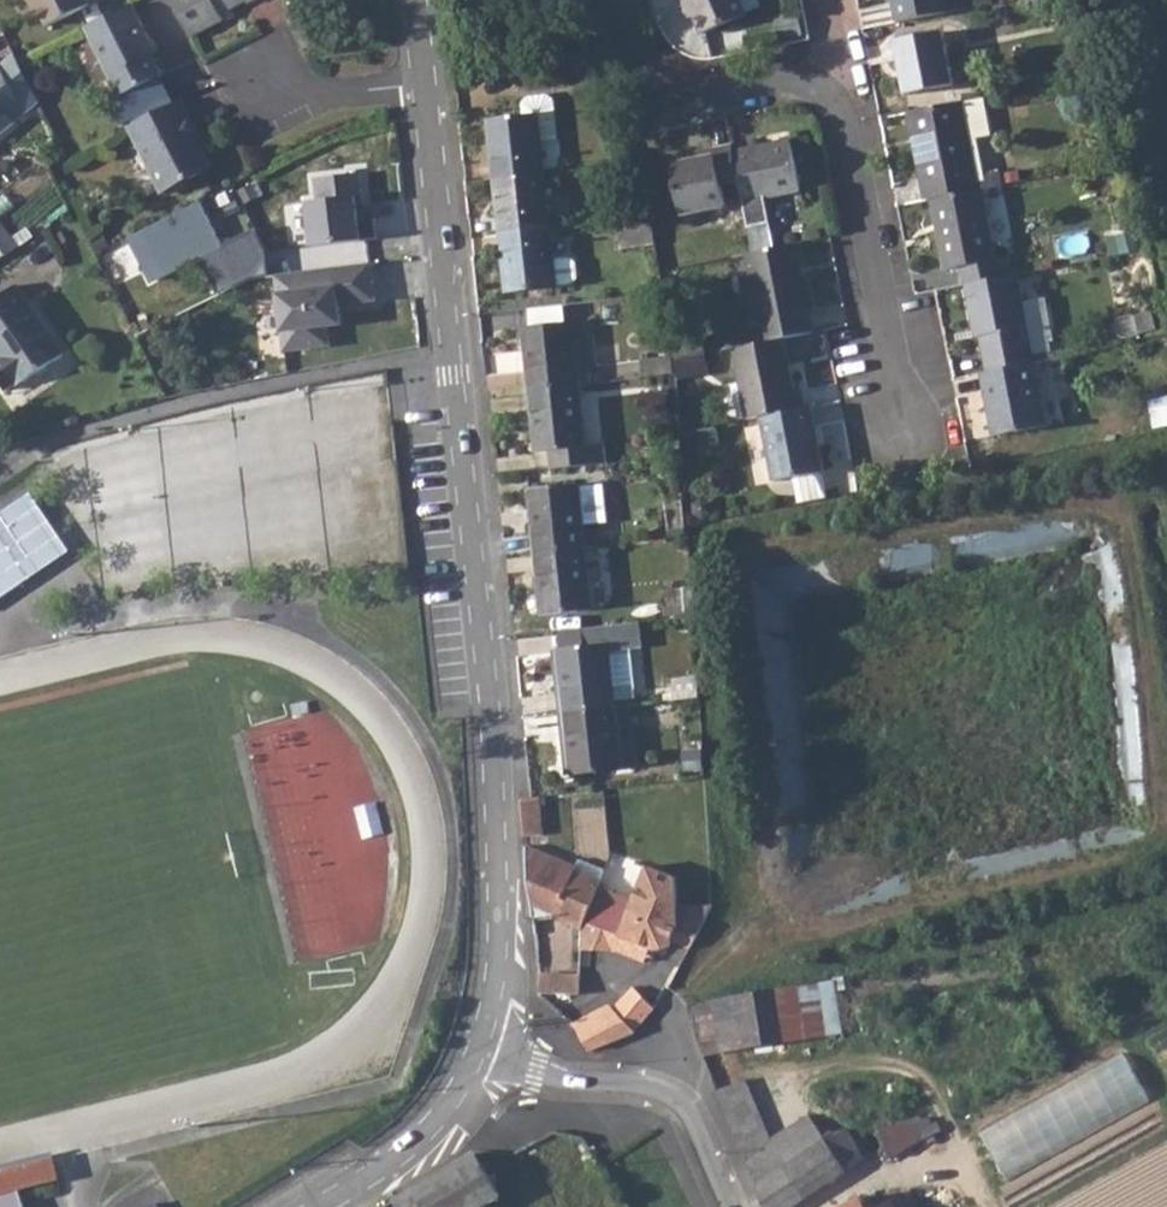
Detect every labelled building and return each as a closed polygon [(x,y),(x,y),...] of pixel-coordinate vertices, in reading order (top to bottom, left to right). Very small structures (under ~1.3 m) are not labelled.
[(43,24),(87,1),(86,0),(31,0),(43,24)] [(130,0),(83,24),(117,92),(161,70),(144,38),(148,35),(130,0)] [(191,36),(222,20),(218,13),(241,0),(172,0),(191,36)] [(463,11),(498,0),(460,0),(463,11)] [(680,4),(685,2),(690,13),(697,31),(742,14),(736,0),(678,0),(680,4)] [(899,21),(966,7),(964,0),(895,0),(899,21)] [(685,2),(680,4),(685,15),(690,13),(685,2)] [(944,30),(895,40),(906,94),(955,85),(944,30)] [(22,111),(37,100),(17,58),(14,51),(0,64),(0,67),(22,111)] [(22,111),(0,67),(0,130),(22,111)] [(1100,93),(1091,95),(1095,115),(1105,113),(1100,93)] [(488,119),(494,178),(543,172),(540,138),(557,136),(554,101),(547,94),(526,96),(521,104),(522,116),(488,119)] [(984,95),(909,110),(926,198),(932,198),(978,188),(969,136),(982,133),(992,131),(984,95)] [(1095,115),(1091,95),(1083,97),(1076,107),(1078,114),(1085,119),(1095,115)] [(182,98),(129,124),(163,192),(212,167),(196,135),(200,134),(182,98)] [(982,133),(969,136),(978,188),(982,188),(993,185),(990,172),(982,133)] [(788,138),(730,149),(736,182),(741,202),(800,189),(788,138)] [(730,149),(729,145),(691,152),(693,160),(668,165),(678,215),(722,206),(717,185),(736,182),(730,149)] [(633,162),(615,164),(624,192),(641,188),(633,162)] [(1009,167),(990,172),(993,185),(1012,182),(1009,167)] [(306,199),(312,244),(378,235),(376,215),(359,217),(357,202),(363,201),(361,185),(359,170),(314,176),(317,198),(306,199)] [(543,172),(494,178),(498,230),(549,224),(543,172)] [(978,188),(932,198),(946,268),(959,266),(963,283),(1004,274),(1001,256),(995,257),(982,188),(978,188)] [(197,198),(124,234),(145,277),(171,264),(169,260),(176,256),(180,263),(203,252),(219,243),(197,198)] [(549,224),(498,230),(505,291),(572,284),(576,279),(574,258),(569,254),(552,255),(549,224)] [(2,256),(13,245),(0,227),(0,253),(2,256)] [(751,251),(745,252),(763,341),(783,337),(811,331),(793,242),(751,251)] [(329,303),(340,302),(375,298),(371,261),(276,273),(285,348),(330,342),(328,324),(332,323),(329,303)] [(1004,274),(963,283),(972,327),(976,328),(985,371),(1033,362),(1036,360),(1024,304),(1016,272),(1004,274)] [(3,389),(14,381),(16,384),(61,353),(14,283),(0,293),(0,384),(3,389)] [(1024,304),(1036,360),(1055,357),(1042,300),(1024,304)] [(329,303),(332,323),(343,322),(340,302),(329,303)] [(581,314),(581,372),(598,372),(598,314),(581,314)] [(520,326),(528,390),(579,384),(572,320),(520,326)] [(763,341),(733,347),(746,417),(760,414),(803,406),(800,387),(794,388),(783,337),(763,341)] [(672,354),(638,359),(640,377),(674,373),(672,359),(672,354)] [(695,355),(672,359),(674,373),(674,377),(697,372),(695,355)] [(985,371),(982,372),(994,435),(1046,425),(1033,362),(985,371)] [(579,384),(528,390),(535,452),(548,451),(550,467),(604,462),(602,444),(586,446),(579,384)] [(803,406),(760,414),(774,478),(793,474),(821,468),(824,468),(810,405),(803,406)] [(1153,409),(1157,428),(1166,425),(1166,406),(1153,409)] [(700,426),(678,432),(680,448),(703,443),(700,426)] [(821,468),(793,474),(798,500),(826,494),(821,468)] [(527,488),(534,551),(586,545),(584,524),(606,521),(602,482),(580,485),(580,482),(527,488)] [(28,574),(67,548),(26,489),(21,492),(52,536),(28,553),(0,512),(0,533),(28,574)] [(28,553),(52,536),(21,492),(0,506),(0,512),(28,553)] [(683,497),(664,499),(667,536),(685,534),(685,523),(683,497)] [(28,574),(0,533),(0,594),(28,574)] [(586,545),(534,551),(541,614),(593,608),(586,545)] [(604,625),(557,631),(559,648),(607,643),(604,625)] [(559,648),(558,648),(565,713),(615,707),(635,705),(629,651),(608,648),(608,643),(607,643),(559,648)] [(696,676),(672,679),(672,701),(697,698),(696,676)] [(615,707),(565,713),(571,775),(621,768),(615,707)] [(704,776),(702,758),(687,759),(688,766),(679,767),(680,779),(704,776)] [(530,797),(520,798),(524,835),(538,834),(534,797),(530,797)] [(576,864),(525,842),(532,918),(552,917),(580,928),(595,889),(604,867),(579,857),(576,864)] [(595,889),(580,928),(681,969),(711,906),(711,904),(684,899),(678,914),(662,907),(658,917),(595,889)] [(578,972),(539,973),(539,992),(578,994),(578,972)] [(710,999),(686,1008),(704,1057),(826,1034),(817,980),(710,999)] [(580,1029),(589,1051),(635,1030),(654,1009),(632,986),(615,1009),(580,1029)] [(1008,1177),(1156,1102),(1130,1053),(983,1128),(1008,1177)] [(817,1111),(774,1140),(786,1162),(822,1139),(844,1171),(863,1158),(843,1128),(833,1134),(817,1111)] [(926,1117),(874,1127),(891,1158),(934,1133),(926,1117)] [(745,1161),(765,1206),(790,1206),(844,1171),(822,1139),(786,1162),(774,1140),(745,1161)] [(395,1200),(399,1206),(483,1206),(502,1196),(476,1153),(395,1200)] [(18,1191),(56,1180),(51,1161),(0,1174),(0,1197),(18,1191)] [(905,1190),(878,1206),(914,1206),(905,1190)] [(18,1191),(0,1197),(0,1206),(23,1206),(18,1191)] [(842,1206),(867,1206),(859,1196),(842,1206)]
